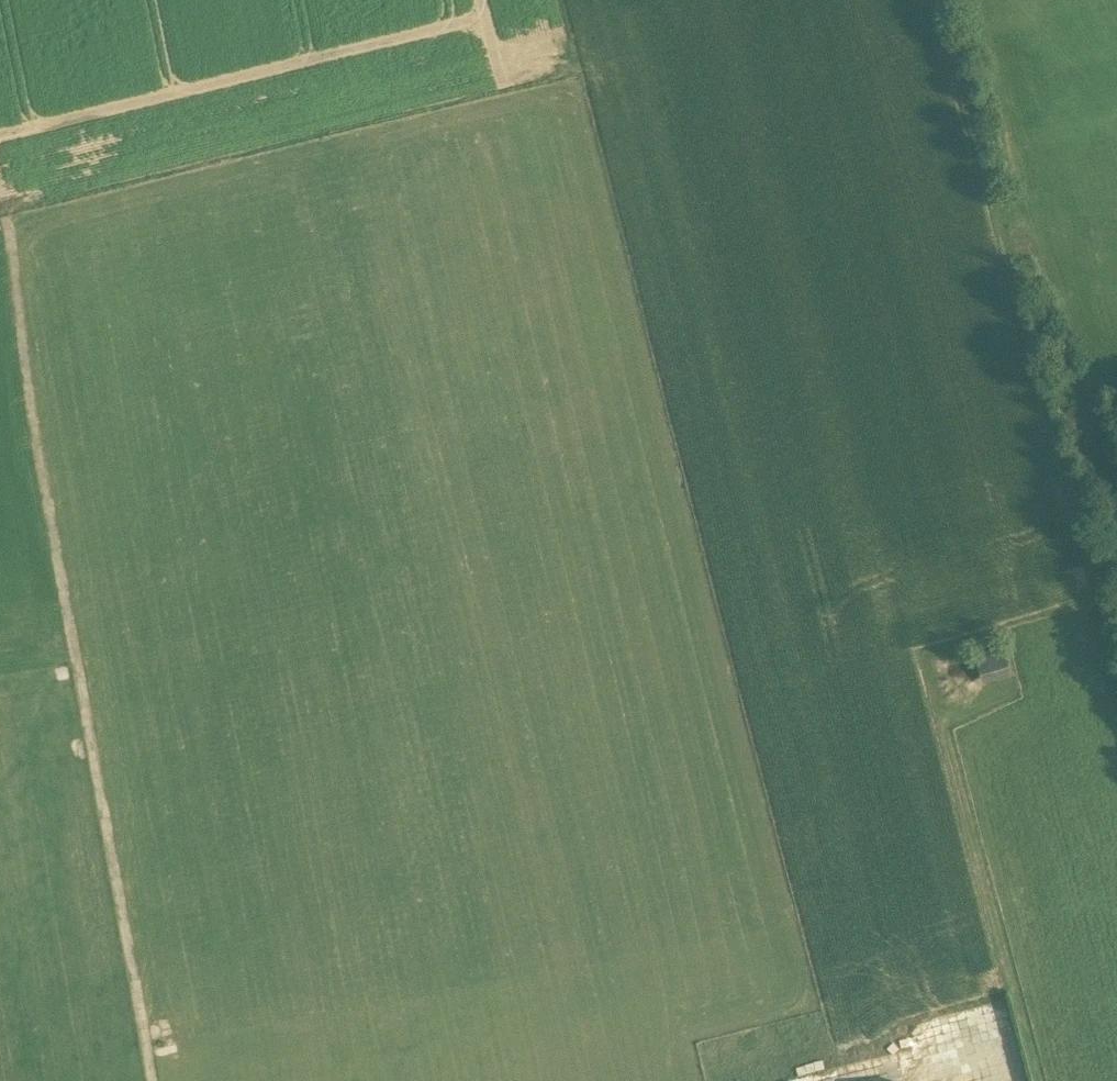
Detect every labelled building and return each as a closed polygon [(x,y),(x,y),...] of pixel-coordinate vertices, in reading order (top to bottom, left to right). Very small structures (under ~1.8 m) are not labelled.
[(1011,674),(1003,644),(974,653),(983,683),(1011,674)]
